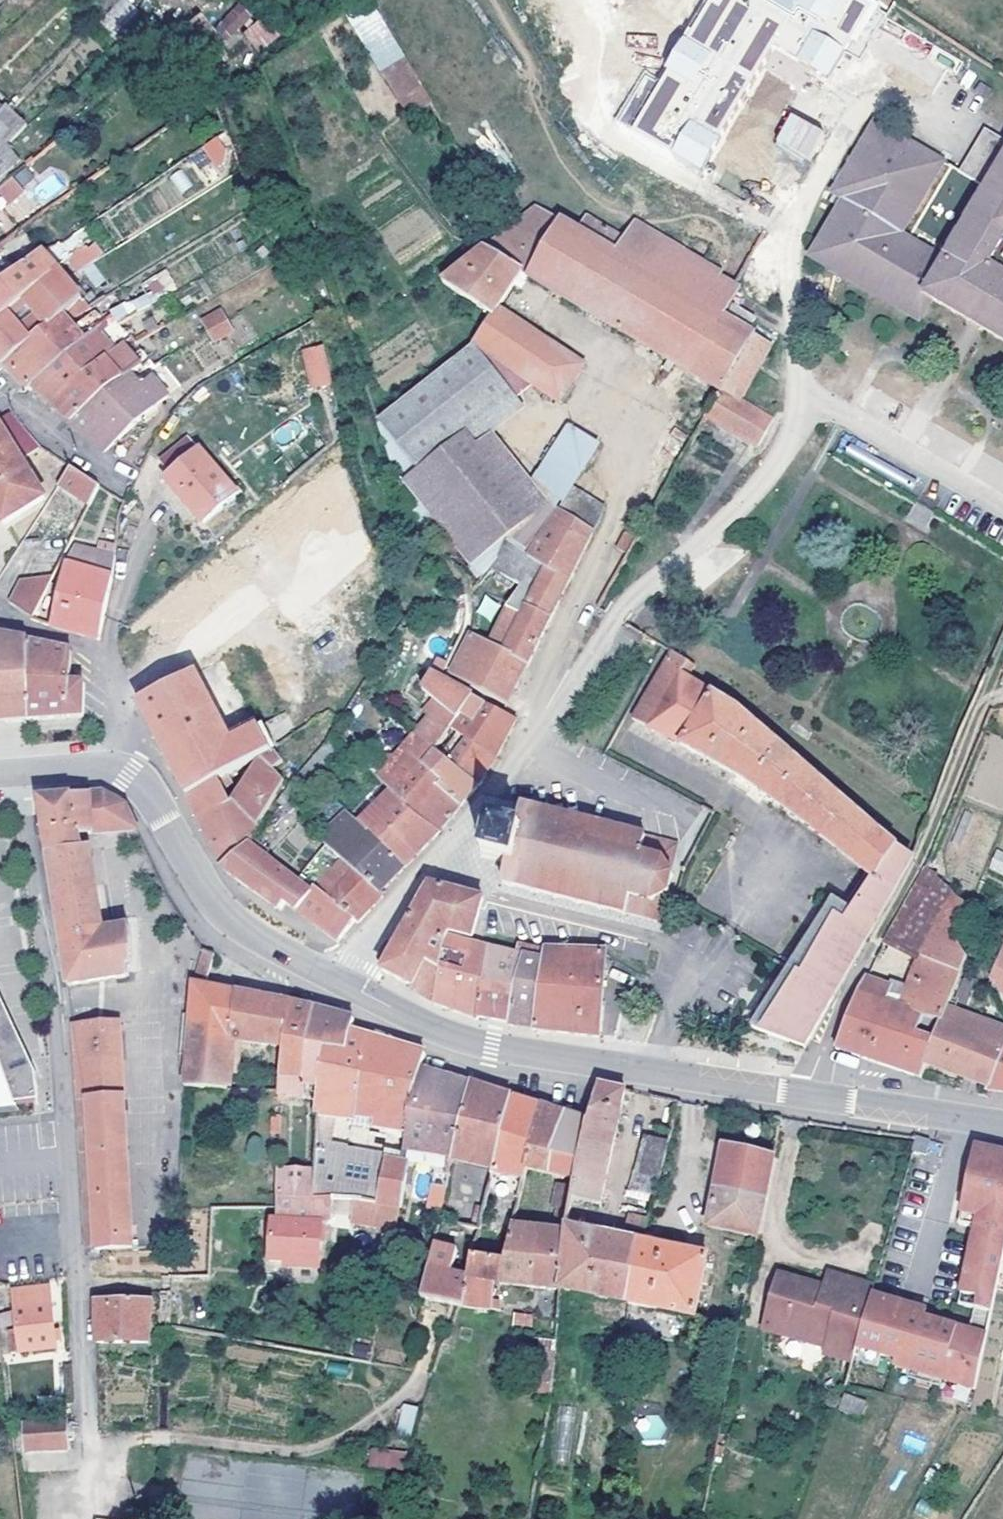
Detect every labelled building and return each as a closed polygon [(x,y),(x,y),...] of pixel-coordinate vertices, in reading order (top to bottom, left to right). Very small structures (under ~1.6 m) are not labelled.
[(139,20),(143,16),(126,0),(121,0),(114,9),(108,15),(127,32),(139,20)] [(374,0),(349,13),(399,111),(425,97),(374,0)] [(706,165),(765,45),(833,78),(871,0),(699,0),(660,80),(642,71),(617,122),(706,165)] [(203,6),(184,20),(206,50),(258,12),(250,1),(218,26),(203,6)] [(246,32),(247,33),(274,14),(272,13),(246,32)] [(274,14),(247,33),(260,52),(289,31),(274,14)] [(118,42),(127,32),(108,15),(99,25),(118,42)] [(774,141),(808,160),(825,131),(790,111),(774,141)] [(832,194),(843,200),(808,258),(918,322),(931,302),(939,306),(942,302),(1002,337),(1002,141),(985,130),(960,174),(986,189),(970,215),(978,220),(951,265),(944,260),(901,235),(944,165),(874,124),(832,194)] [(219,136),(203,143),(213,166),(229,158),(219,136)] [(187,156),(197,170),(211,162),(201,147),(187,156)] [(6,149),(0,155),(0,178),(19,162),(6,149)] [(184,168),(170,174),(179,194),(193,188),(184,168)] [(24,191),(12,175),(0,185),(0,192),(9,203),(24,191)] [(521,275),(720,392),(722,394),(753,338),(754,335),(724,318),(703,306),(718,278),(720,275),(634,224),(625,241),(586,218),(578,231),(536,206),(506,230),(439,282),(494,317),(475,345),(533,386),(558,404),(583,366),(498,310),(521,275)] [(970,215),(944,260),(951,265),(978,220),(970,215)] [(73,236),(56,247),(67,260),(78,273),(81,270),(93,263),(97,261),(73,236)] [(56,270),(43,256),(41,253),(6,281),(0,285),(0,322),(56,270)] [(93,263),(81,270),(104,298),(115,292),(93,263)] [(0,322),(0,361),(4,366),(85,303),(56,270),(0,322)] [(155,294),(173,284),(166,271),(148,281),(155,294)] [(732,286),(718,278),(703,306),(724,318),(739,290),(732,286)] [(91,307),(102,300),(96,294),(85,303),(4,366),(14,376),(29,390),(31,388),(105,323),(91,307)] [(118,309),(125,320),(137,312),(131,301),(118,309)] [(1002,343),(1002,337),(942,302),(939,306),(1002,343)] [(163,329),(148,305),(137,312),(125,320),(140,343),(163,329)] [(732,305),(727,316),(748,328),(753,318),(732,305)] [(212,342),(233,332),(221,306),(199,317),(212,342)] [(124,343),(113,327),(109,320),(105,323),(31,388),(40,396),(50,406),(119,347),(124,343)] [(318,325),(299,337),(303,352),(324,347),(318,325)] [(720,392),(705,419),(757,449),(772,420),(736,399),(753,366),(758,368),(769,348),(753,338),(722,394),(720,392)] [(475,345),(378,422),(416,472),(402,483),(470,568),(549,506),(494,436),(526,410),(518,398),(533,386),(475,345)] [(119,347),(50,406),(59,413),(68,422),(70,424),(104,455),(147,417),(166,401),(149,381),(137,392),(127,380),(138,370),(119,347)] [(311,388),(332,384),(324,347),(303,352),(311,388)] [(41,450),(9,414),(0,420),(0,474),(21,461),(41,450)] [(566,432),(535,481),(549,491),(582,441),(566,432)] [(189,441),(161,465),(171,477),(165,481),(203,524),(236,495),(189,441)] [(21,461),(0,474),(0,520),(3,525),(44,499),(21,461)] [(98,487),(70,469),(59,487),(89,505),(98,487)] [(574,489),(559,512),(592,533),(604,507),(574,489)] [(492,644),(472,634),(450,675),(509,705),(592,533),(559,512),(530,558),(506,541),(492,568),(522,584),(492,644)] [(100,636),(115,559),(74,549),(67,566),(53,629),(98,641),(100,636)] [(21,582),(9,604),(26,618),(32,620),(53,578),(21,582)] [(0,723),(10,722),(30,721),(29,641),(0,636),(0,723)] [(29,641),(30,721),(59,719),(83,718),(83,714),(84,688),(84,686),(71,684),(72,653),(36,643),(29,641)] [(912,859),(738,708),(683,674),(688,663),(671,652),(633,720),(752,785),(768,796),(814,832),(874,881),(853,912),(833,901),(790,972),(780,987),(778,991),(754,1030),(807,1049),(872,928),(903,875),(912,859)] [(447,671),(432,663),(426,672),(432,676),(424,689),(433,697),(440,703),(456,718),(471,696),(453,686),(442,680),(447,671)] [(259,728),(232,742),(196,672),(138,703),(145,717),(175,774),(186,797),(227,774),(269,749),(271,748),(259,728)] [(96,689),(84,688),(83,714),(95,714),(96,689)] [(471,696),(456,718),(448,730),(498,760),(504,747),(517,720),(471,696)] [(440,703),(433,697),(420,711),(429,718),(440,703)] [(411,741),(378,779),(383,783),(401,799),(423,767),(448,730),(456,718),(440,703),(429,718),(411,741)] [(498,760),(448,730),(423,767),(462,806),(488,772),(498,760)] [(347,749),(334,737),(305,772),(279,804),(283,807),(292,816),(347,749)] [(227,774),(186,797),(209,842),(223,869),(250,846),(255,841),(257,838),(285,783),(273,770),(281,762),(274,754),(261,763),(236,802),(227,798),(222,788),(231,781),(227,774)] [(462,806),(423,767),(401,799),(440,833),(447,824),(462,806)] [(362,825),(406,868),(423,851),(440,833),(401,799),(383,783),(368,800),(377,808),(362,825)] [(82,836),(137,830),(125,806),(104,793),(95,794),(77,796),(41,799),(48,844),(50,853),(64,958),(68,988),(128,978),(129,963),(132,963),(130,927),(104,932),(91,847),(84,849),(82,836)] [(504,884),(509,886),(616,912),(642,919),(660,923),(678,845),(523,805),(518,827),(491,821),(486,839),(482,856),(509,863),(504,884)] [(355,820),(347,812),(320,840),(342,861),(380,895),(386,889),(406,868),(362,825),(355,820)] [(250,846),(223,869),(280,910),(285,904),(291,908),(314,924),(338,942),(355,922),(358,924),(370,911),(383,897),(380,895),(342,861),(313,891),(250,846)] [(994,851),(988,872),(1002,877),(1002,854),(994,851)] [(923,870),(883,946),(915,962),(952,897),(923,870)] [(408,925),(384,972),(416,988),(428,965),(442,973),(450,940),(451,935),(471,939),(482,899),(430,886),(411,921),(408,925)] [(909,1074),(920,1078),(925,1065),(947,1009),(967,959),(956,943),(970,908),(952,897),(915,962),(907,985),(895,981),(893,986),(888,999),(860,989),(856,997),(835,1050),(844,1053),(909,1074)] [(492,948),(450,940),(442,973),(434,1004),(440,1007),(478,1021),(479,1018),(492,948)] [(522,945),(519,954),(544,959),(545,950),(522,945)] [(519,954),(492,948),(479,1018),(505,1023),(511,1024),(510,1025),(535,1029),(544,959),(519,954)] [(545,950),(544,959),(535,1029),(558,1032),(576,1034),(599,1038),(603,995),(606,953),(545,950)] [(991,981),(1002,993),(1002,950),(991,981)] [(211,955),(203,954),(193,984),(185,1088),(228,1090),(232,1040),(236,993),(206,986),(215,956),(211,955)] [(434,1004),(442,973),(428,965),(416,988),(415,992),(434,1004)] [(867,976),(860,989),(888,999),(893,986),(867,976)] [(283,1048),(279,1082),(303,1084),(313,1009),(289,1004),(236,993),(232,1040),(283,1048)] [(19,1111),(19,1105),(34,1102),(30,1074),(36,1072),(0,996),(0,1114),(19,1111)] [(321,1012),(313,1009),(303,1084),(279,1082),(278,1091),(304,1095),(306,1087),(320,1089),(326,1047),(346,1052),(351,1032),(354,1023),(321,1012)] [(925,1065),(963,1079),(991,1089),(1002,1054),(1002,1029),(947,1009),(925,1065)] [(121,1023),(74,1026),(78,1089),(125,1089),(121,1023)] [(406,1167),(401,1167),(422,1068),(425,1054),(391,1044),(351,1032),(346,1052),(326,1047),(320,1089),(317,1113),(315,1173),(313,1202),(334,1203),(356,1204),(398,1211),(406,1167)] [(990,1091),(1002,1092),(1002,1054),(991,1089),(990,1091)] [(401,1167),(406,1167),(434,1172),(423,1232),(437,1235),(440,1219),(452,1160),(469,1090),(470,1083),(448,1076),(422,1068),(401,1167)] [(576,1181),(573,1200),(601,1207),(626,1091),(598,1085),(588,1120),(576,1181)] [(79,1103),(89,1251),(97,1251),(134,1249),(125,1089),(78,1089),(79,1103)] [(469,1090),(452,1160),(494,1170),(510,1100),(488,1095),(469,1090)] [(494,1170),(493,1174),(524,1182),(527,1169),(541,1105),(532,1102),(512,1096),(510,1100),(494,1170)] [(541,1105),(527,1169),(550,1175),(567,1114),(541,1105)] [(550,1175),(576,1181),(588,1120),(572,1115),(567,1114),(550,1175)] [(249,1157),(263,1155),(259,1136),(246,1138),(249,1157)] [(630,1193),(656,1198),(670,1143),(644,1137),(630,1193)] [(916,1141),(912,1155),(928,1157),(930,1143),(916,1141)] [(774,1160),(725,1148),(709,1229),(757,1239),(760,1225),(774,1160)] [(975,1171),(976,1172),(978,1163),(986,1164),(988,1158),(989,1152),(979,1149),(975,1171)] [(989,1152),(988,1158),(986,1164),(978,1163),(976,1172),(975,1171),(963,1228),(979,1232),(1002,1236),(999,1247),(977,1242),(962,1309),(978,1312),(974,1334),(928,1325),(922,1354),(907,1351),(913,1322),(915,1314),(870,1304),(857,1348),(897,1360),(895,1367),(976,1384),(993,1306),(1002,1265),(1002,1263),(1002,1155),(989,1152)] [(277,1171),(277,1200),(313,1202),(315,1173),(277,1171)] [(277,1200),(277,1209),(277,1221),(323,1224),(330,1224),(334,1203),(313,1202),(277,1200)] [(398,1211),(356,1204),(353,1225),(395,1230),(398,1211)] [(323,1224),(277,1221),(272,1220),(270,1261),(320,1264),(323,1224)] [(480,1230),(456,1223),(446,1274),(468,1279),(474,1257),(480,1230)] [(481,1225),(480,1230),(474,1257),(505,1261),(512,1232),(481,1225)] [(512,1232),(505,1261),(503,1285),(534,1289),(540,1230),(513,1228),(512,1232)] [(569,1229),(568,1234),(561,1292),(626,1306),(638,1243),(569,1229)] [(568,1234),(540,1230),(534,1289),(561,1292),(568,1234)] [(1002,1236),(979,1232),(977,1242),(999,1247),(1002,1236)] [(638,1243),(626,1306),(694,1320),(708,1258),(638,1243)] [(505,1261),(474,1257),(468,1279),(461,1308),(491,1313),(492,1309),(497,1284),(503,1285),(505,1261)] [(429,1271),(423,1300),(458,1307),(461,1308),(468,1279),(446,1274),(429,1271)] [(870,1304),(873,1295),(832,1284),(829,1296),(790,1285),(777,1332),(833,1347),(830,1359),(853,1365),(857,1348),(870,1304)] [(20,1338),(22,1354),(57,1349),(49,1289),(14,1293),(20,1338)] [(151,1300),(95,1301),(95,1314),(95,1345),(150,1345),(151,1300)] [(928,1325),(913,1322),(907,1351),(922,1354),(928,1325)] [(12,1355),(22,1354),(20,1338),(10,1339),(12,1355)] [(845,1396),(839,1411),(861,1420),(867,1404),(845,1396)] [(407,1404),(400,1434),(413,1437),(420,1408),(407,1404)] [(636,1421),(644,1443),(666,1435),(659,1413),(636,1421)] [(14,1427),(15,1454),(69,1451),(69,1441),(74,1441),(74,1429),(71,1429),(69,1429),(69,1424),(14,1427)] [(372,1450),(371,1466),(404,1470),(406,1455),(372,1450)]
